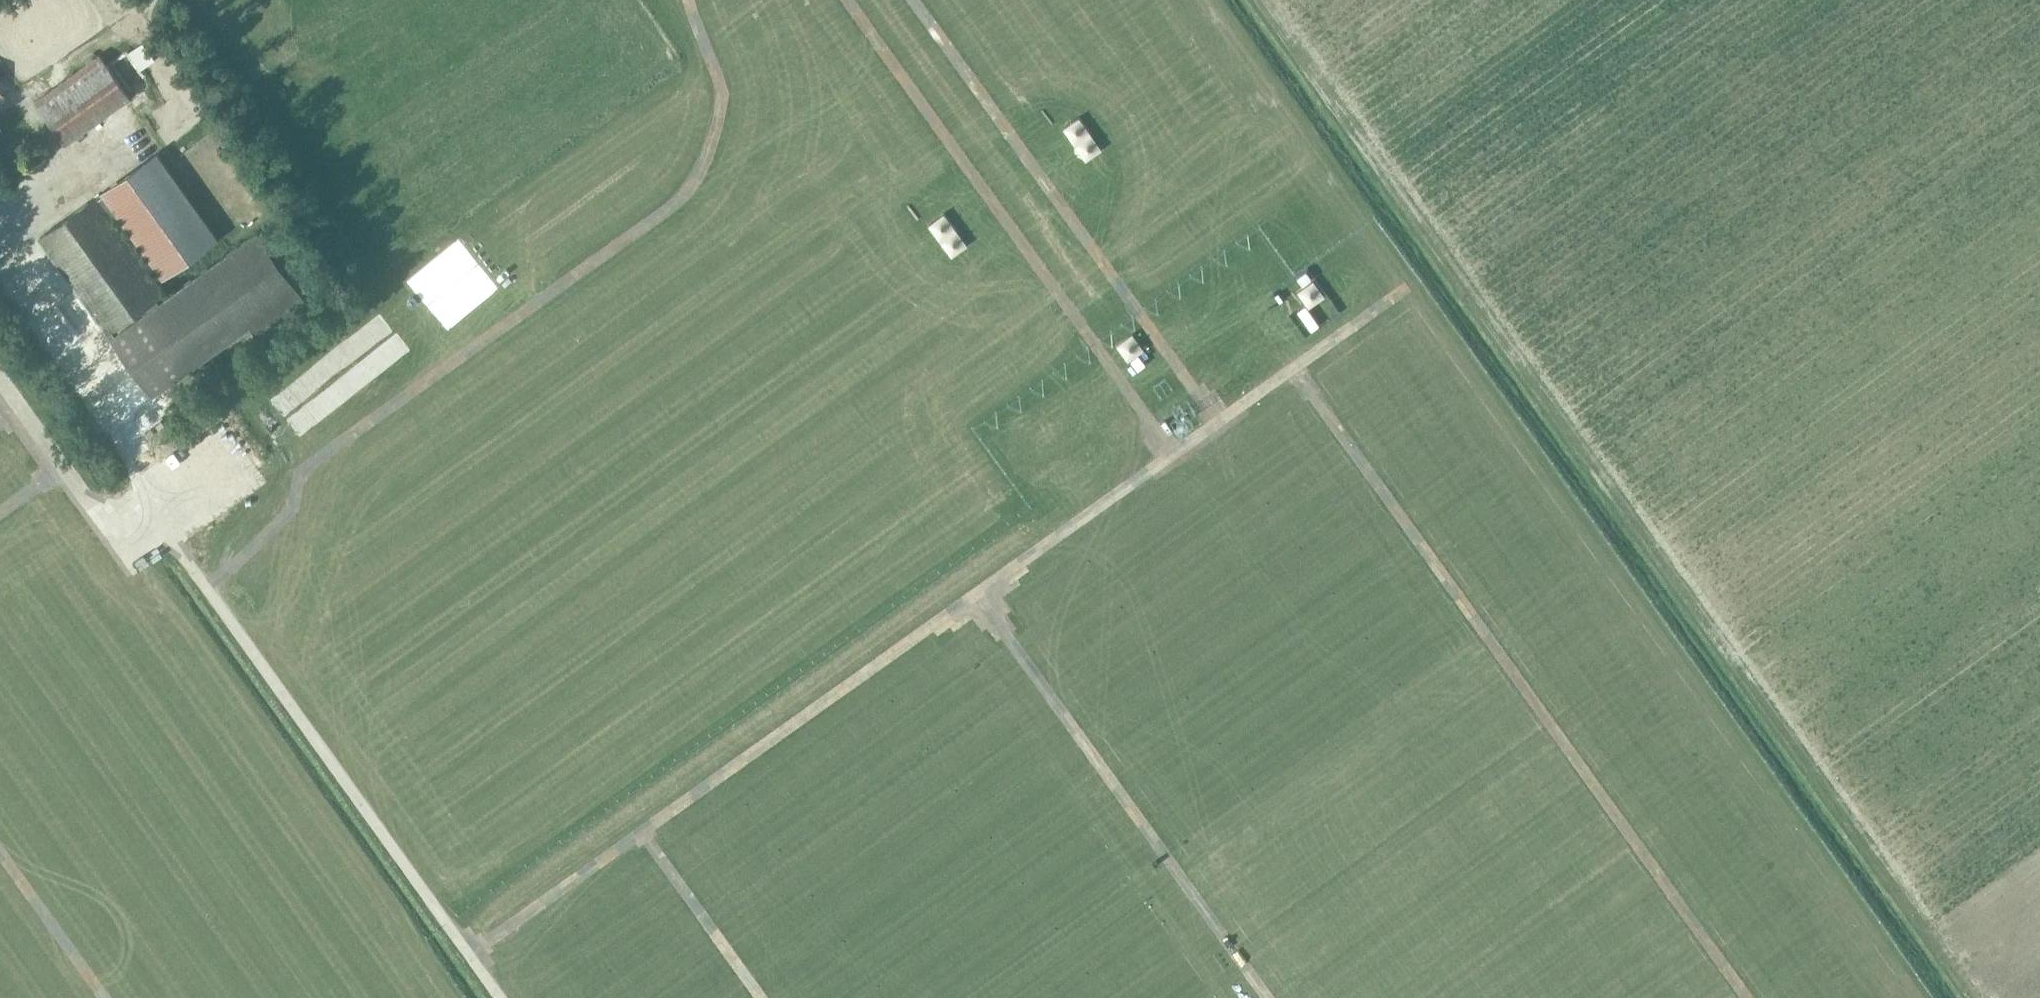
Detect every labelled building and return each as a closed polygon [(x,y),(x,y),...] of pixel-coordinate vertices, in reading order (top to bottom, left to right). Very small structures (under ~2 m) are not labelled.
[(100,55),(34,102),(65,144),(130,97),(100,55)] [(161,277),(217,237),(159,155),(103,195),(161,277)] [(95,198),(39,238),(107,333),(110,331),(113,335),(159,303),(156,298),(163,293),(95,198)] [(258,232),(159,303),(113,335),(110,338),(151,395),(249,325),(258,338),(308,302),(258,232)]
